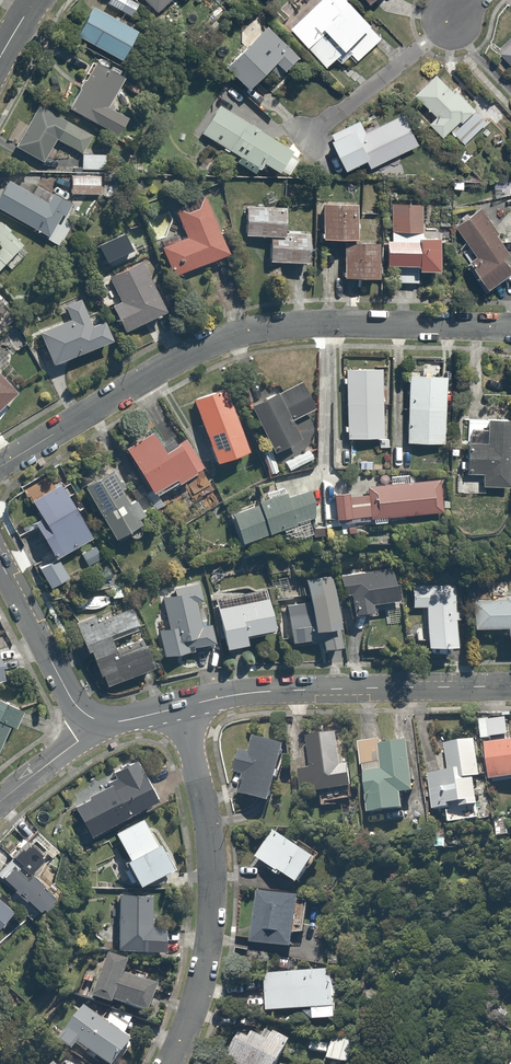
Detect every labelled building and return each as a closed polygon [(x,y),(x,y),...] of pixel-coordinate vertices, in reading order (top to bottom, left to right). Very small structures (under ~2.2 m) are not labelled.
[(107,4),(133,18),(140,4),(132,0),(110,0),(107,4)] [(157,14),(171,0),(144,0),(157,14)] [(351,0),(321,0),(292,29),(331,69),(348,52),(358,62),(385,35),(351,0)] [(96,8),(79,38),(123,64),(140,33),(96,8)] [(300,59),(267,24),(225,65),(248,90),(276,64),(285,73),(300,59)] [(500,53),(510,64),(510,43),(500,53)] [(97,59),(70,109),(118,136),(128,119),(107,107),(125,74),(97,59)] [(461,87),(457,91),(439,73),(415,95),(436,116),(429,123),(446,140),(452,134),(464,146),(488,123),(476,111),(480,107),(461,87)] [(79,153),(90,133),(40,104),(16,147),(42,162),(55,139),(79,153)] [(219,105),(201,134),(261,171),(265,164),(280,173),(294,151),(219,105)] [(368,161),(371,167),(422,143),(405,107),(363,127),(361,122),(334,135),(350,169),(368,161)] [(81,154),(81,170),(104,171),(105,156),(81,154)] [(71,175),(70,194),(101,195),(102,176),(71,175)] [(9,180),(0,195),(0,211),(60,247),(73,227),(61,220),(71,204),(53,193),(47,203),(9,180)] [(162,247),(175,278),(230,254),(205,197),(174,211),(185,237),(162,247)] [(356,205),(323,204),(321,239),(354,241),(356,205)] [(424,205),(391,205),(391,240),(386,240),(385,284),(418,285),(418,272),(440,273),(441,228),(424,228),(424,205)] [(247,206),(245,237),(271,239),(269,263),(309,266),(311,233),(284,231),(285,208),(247,206)] [(481,206),(455,225),(476,254),(469,259),(471,262),(468,264),(485,288),(510,269),(510,266),(503,254),(508,250),(496,233),(499,231),(481,206)] [(25,246),(0,221),(0,271),(25,246)] [(380,245),(345,244),(344,278),(379,279),(380,245)] [(151,257),(109,279),(120,300),(112,304),(127,334),(171,312),(155,282),(162,278),(151,257)] [(40,330),(53,366),(115,343),(105,318),(97,321),(87,296),(65,304),(70,319),(40,330)] [(382,367),(346,368),(348,440),(384,439),(382,367)] [(19,393),(0,374),(0,411),(19,393)] [(448,376),(407,375),(405,443),(445,444),(448,376)] [(303,381),(251,406),(275,454),(303,440),(295,423),(318,411),(303,381)] [(228,391),(194,403),(216,465),(250,453),(228,391)] [(510,458),(510,419),(469,417),(466,477),(483,478),(482,488),(509,489),(510,458)] [(153,431),(125,449),(157,498),(205,467),(186,438),(166,451),(153,431)] [(113,472),(85,489),(116,540),(144,523),(113,472)] [(368,491),(334,495),(337,524),(446,512),(442,479),(367,487),(368,491)] [(41,518),(33,523),(56,561),(93,538),(61,484),(32,502),(41,518)] [(234,516),(245,545),(319,517),(309,490),(291,497),(289,491),(261,501),(262,506),(234,516)] [(395,568),(342,576),(345,596),(351,595),(355,617),(376,613),(374,605),(401,601),(395,568)] [(310,602),(287,606),(293,645),(323,639),(325,651),(346,647),(333,575),(307,579),(310,602)] [(125,580),(108,586),(113,600),(129,594),(125,580)] [(158,632),(164,658),(218,645),(213,621),(202,623),(197,604),(207,602),(202,580),(173,586),(175,594),(161,598),(168,630),(158,632)] [(458,647),(454,585),(412,587),(414,608),(425,607),(428,649),(458,647)] [(280,631),(272,597),(263,599),(260,590),(217,599),(228,650),(251,645),(249,638),(280,631)] [(469,599),(471,630),(508,628),(509,641),(510,641),(510,597),(469,599)] [(94,651),(108,687),(158,668),(146,638),(119,648),(116,639),(142,629),(133,604),(97,618),(78,625),(89,653),(94,651)] [(0,702),(0,748),(8,729),(14,732),(23,712),(0,702)] [(324,794),(325,804),(351,801),(350,792),(358,791),(356,765),(345,766),(342,733),(309,736),(312,769),(299,771),(301,796),(324,794)] [(235,775),(245,777),(240,797),(273,806),(289,747),(255,738),(251,754),(241,752),(235,775)] [(479,740),(445,744),(449,773),(428,775),(432,812),(479,807),(476,779),(484,778),(479,740)] [(385,741),(360,745),(371,817),(409,811),(407,795),(417,794),(409,742),(386,746),(385,741)] [(493,783),(510,781),(510,741),(488,744),(493,783)] [(71,799),(91,837),(162,800),(138,754),(111,768),(115,776),(71,799)] [(22,816),(11,829),(25,842),(0,869),(0,878),(41,916),(58,898),(37,878),(61,852),(37,830),(22,816)] [(147,818),(115,834),(140,886),(173,870),(147,818)] [(508,819),(492,821),(495,840),(510,837),(508,819)] [(274,832),(257,859),(304,888),(321,860),(274,832)] [(325,928),(308,926),(311,906),(302,905),(302,897),(259,891),(253,946),(289,950),(288,957),(321,961),(325,928)] [(154,897),(120,895),(117,950),(167,952),(168,928),(153,927),(154,897)] [(15,911),(0,897),(0,927),(15,911)] [(108,955),(93,1000),(152,1021),(163,989),(127,977),(132,963),(108,955)] [(312,1022),(339,1020),(335,969),(265,975),(268,1013),(311,1010),(312,1022)] [(102,1020),(84,1007),(58,1042),(73,1053),(77,1046),(102,1063),(126,1063),(139,1046),(127,1038),(133,1029),(108,1011),(102,1020)] [(245,1030),(227,1063),(229,1063),(280,1063),(290,1044),(272,1034),(268,1042),(245,1030)] [(331,1039),(325,1062),(332,1063),(353,1063),(358,1046),(331,1039)]
